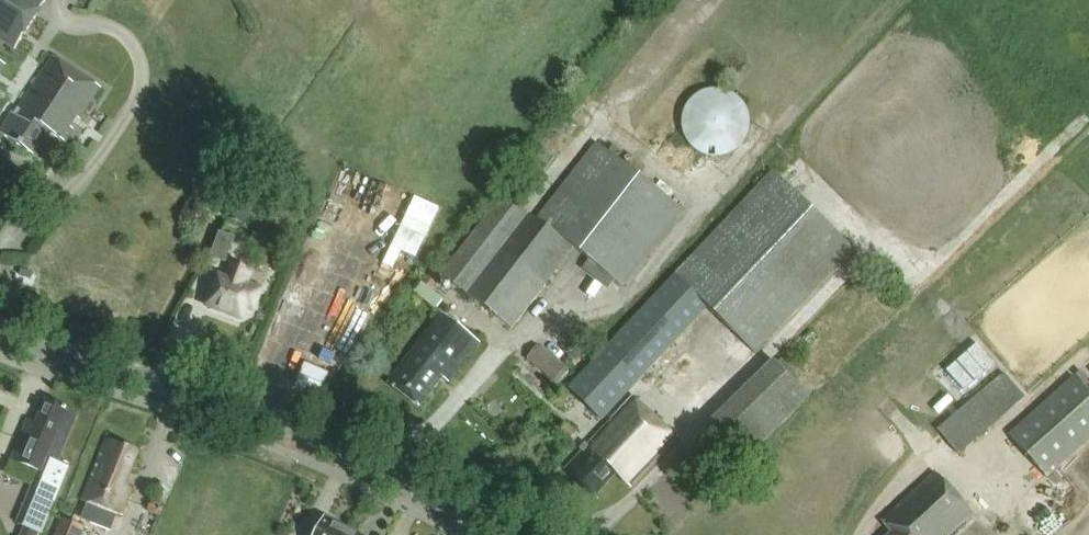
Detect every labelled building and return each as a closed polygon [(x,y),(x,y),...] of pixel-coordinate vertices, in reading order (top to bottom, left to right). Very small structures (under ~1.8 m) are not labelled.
[(48,0),(0,0),(0,40),(16,51),(48,0)] [(13,115),(1,133),(34,154),(49,131),(66,142),(102,87),(54,57),(16,117),(13,115)] [(757,130),(757,120),(755,111),(750,102),(741,96),(730,92),(720,93),(709,97),(701,104),(696,114),(695,125),(697,135),(703,144),(710,151),(720,154),(729,155),(739,152),(747,147),(753,139),(757,130)] [(0,101),(0,110),(4,112),(9,103),(1,99),(0,101)] [(441,274),(512,329),(574,249),(590,261),(583,270),(608,289),(615,280),(625,288),(684,212),(596,143),(537,219),(503,194),(441,274)] [(773,171),(567,388),(603,422),(709,310),(756,354),(855,249),(773,171)] [(237,192),(227,220),(245,226),(254,199),(237,192)] [(219,234),(210,259),(224,264),(233,239),(219,234)] [(229,281),(220,277),(209,306),(242,318),(246,307),(253,309),(260,290),(245,284),(250,272),(234,266),(229,281)] [(442,301),(421,284),(413,295),(434,312),(442,301)] [(442,314),(388,383),(420,407),(443,378),(450,383),(480,343),(442,314)] [(977,345),(947,371),(964,390),(994,364),(977,345)] [(540,348),(527,363),(556,387),(569,372),(540,348)] [(774,360),(709,424),(747,462),(811,398),(774,360)] [(1004,373),(937,430),(959,456),(1026,399),(1004,373)] [(1008,435),(1048,479),(1088,442),(1088,394),(1074,376),(1008,435)] [(572,393),(560,401),(565,410),(577,402),(572,393)] [(585,447),(589,450),(568,472),(595,498),(617,475),(632,489),(679,439),(634,396),(585,447)] [(37,422),(30,419),(13,460),(53,476),(79,413),(47,400),(37,422)] [(569,426),(561,435),(569,443),(577,435),(569,426)] [(123,517),(134,490),(127,487),(141,452),(108,439),(83,502),(123,517)] [(892,533),(890,534),(949,534),(973,514),(935,472),(881,521),(892,533)] [(35,492),(22,524),(42,532),(55,500),(63,481),(48,475),(40,494),(35,492)] [(85,528),(61,518),(54,534),(82,534),(85,528)] [(347,529),(326,518),(317,534),(344,534),(347,529)]
